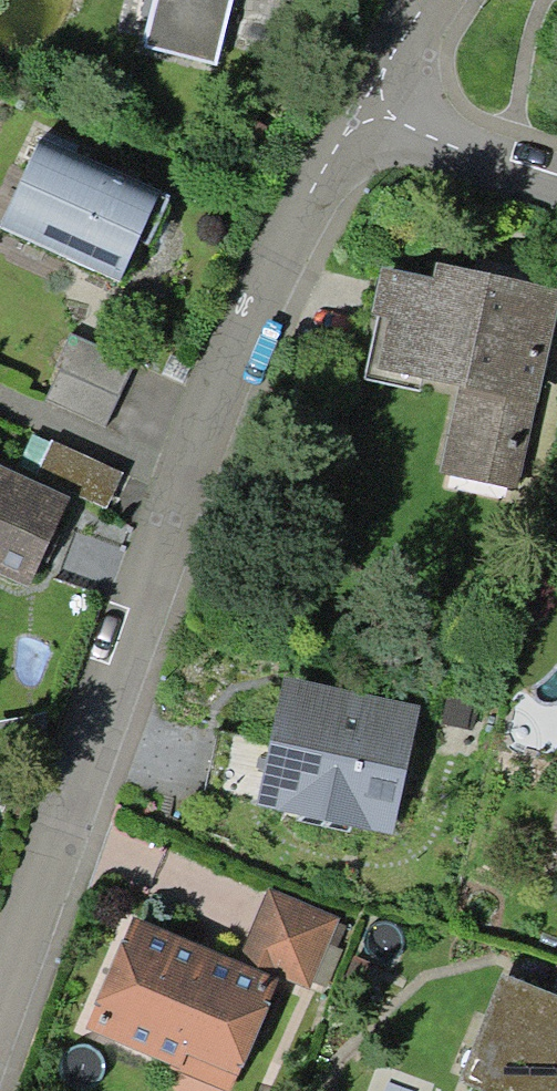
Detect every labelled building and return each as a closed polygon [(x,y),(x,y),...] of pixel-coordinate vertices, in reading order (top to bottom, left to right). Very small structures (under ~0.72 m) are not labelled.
[(142,57),(217,73),(233,0),(155,0),(142,57)] [(34,141),(0,216),(0,243),(109,291),(153,193),(34,141)] [(553,299),(387,271),(370,371),(455,385),(441,466),(522,480),(553,299)] [(118,470),(48,442),(32,482),(102,510),(118,470)] [(0,475),(0,603),(20,610),(62,498),(0,475)] [(412,711),(274,683),(249,807),(386,835),(412,711)] [(340,921),(262,890),(236,958),(313,989),(340,921)] [(122,919),(77,1031),(228,1090),(234,1090),(278,981),(122,919)] [(493,977),(452,1087),(463,1090),(556,1090),(556,1088),(556,1000),(493,977)]
